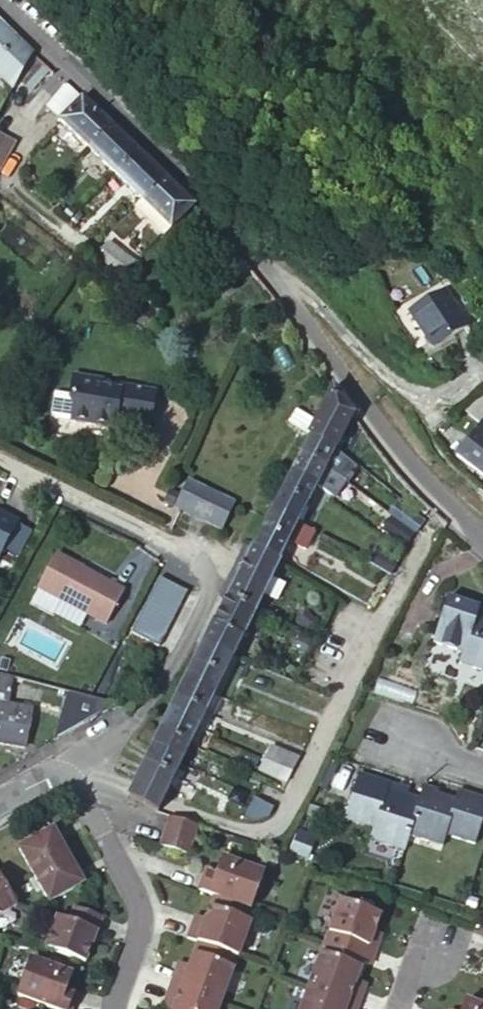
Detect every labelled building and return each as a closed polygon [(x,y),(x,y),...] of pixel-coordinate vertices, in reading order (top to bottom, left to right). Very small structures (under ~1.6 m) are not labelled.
[(19,39),(0,20),(0,60),(19,39)] [(18,77),(32,52),(19,39),(0,60),(0,76),(12,88),(18,77)] [(30,89),(49,68),(42,62),(32,52),(18,77),(30,89)] [(88,147),(111,125),(81,97),(79,98),(66,84),(52,99),(66,111),(59,119),(88,147)] [(88,147),(115,174),(138,151),(132,146),(111,125),(88,147)] [(2,165),(7,156),(15,141),(6,135),(1,132),(0,132),(0,170),(2,165)] [(138,151),(115,174),(143,200),(166,177),(138,151)] [(170,227),(194,204),(166,177),(143,200),(170,227)] [(143,200),(135,207),(163,235),(170,227),(143,200)] [(109,242),(96,260),(120,278),(136,261),(109,242)] [(239,288),(256,274),(241,254),(223,267),(239,288)] [(468,325),(447,290),(409,314),(430,348),(468,325)] [(101,373),(102,368),(72,361),(67,381),(72,388),(67,407),(109,416),(116,411),(117,408),(149,415),(156,379),(121,372),(120,377),(101,373)] [(121,372),(102,368),(101,373),(120,377),(121,372)] [(52,404),(67,407),(72,388),(67,381),(52,378),(49,400),(52,404)] [(307,437),(334,450),(352,414),(331,386),(313,421),(305,436),(307,437)] [(304,437),(305,436),(313,421),(290,409),(282,426),(304,437)] [(482,476),(482,421),(456,455),(482,476)] [(355,466),(334,450),(307,437),(299,454),(325,468),(345,482),(355,466)] [(325,468),(299,454),(288,474),(315,489),(316,486),(325,468)] [(357,467),(355,466),(345,482),(347,483),(357,467)] [(335,497),(345,482),(325,468),(316,486),(335,497)] [(315,489),(288,474),(270,510),(297,523),(315,489)] [(187,480),(174,507),(221,528),(233,502),(187,480)] [(178,490),(169,487),(164,499),(173,503),(178,490)] [(414,514),(406,509),(398,520),(406,525),(414,514)] [(297,523),(270,510),(263,523),(250,549),(278,564),(288,543),(305,551),(314,533),(297,523)] [(17,520),(0,511),(0,551),(17,520)] [(414,514),(406,525),(415,532),(422,520),(414,514)] [(413,533),(389,517),(380,531),(404,547),(413,533)] [(225,597),(255,611),(278,564),(250,549),(232,582),(225,597)] [(365,563),(389,577),(396,563),(372,551),(365,563)] [(54,553),(36,587),(39,588),(61,599),(105,622),(122,588),(54,553)] [(159,579),(130,635),(158,649),(187,591),(159,579)] [(61,599),(39,588),(31,603),(53,614),(61,599)] [(202,644),(232,657),(255,611),(225,597),(203,641),(202,644)] [(473,619),(476,608),(447,599),(432,645),(461,655),(457,664),(482,673),(482,622),(473,619)] [(183,681),(214,694),(232,657),(202,644),(190,667),(183,681)] [(175,699),(205,712),(214,694),(183,681),(175,699)] [(84,723),(114,705),(66,693),(60,717),(53,741),(84,723)] [(167,714),(197,729),(202,718),(205,712),(175,699),(167,714)] [(0,702),(0,742),(26,746),(32,709),(2,703),(0,702)] [(239,706),(235,704),(230,716),(252,726),(257,713),(239,706)] [(166,716),(158,732),(188,747),(197,729),(167,714),(166,716)] [(158,732),(151,747),(180,762),(188,747),(158,732)] [(151,747),(142,766),(172,779),(180,762),(151,747)] [(297,761),(269,749),(263,761),(289,773),(291,774),(297,761)] [(289,773),(263,761),(257,774),(283,786),(289,773)] [(172,779),(142,766),(128,792),(126,798),(156,813),(172,779)] [(407,836),(418,799),(404,794),(404,798),(387,793),(390,784),(358,773),(344,819),(372,828),(369,839),(403,850),(407,836)] [(423,786),(418,799),(407,836),(441,847),(445,835),(474,844),(482,814),(482,797),(457,789),(454,800),(435,793),(436,790),(423,786)] [(195,825),(168,816),(158,846),(185,856),(195,825)] [(11,853),(26,880),(60,861),(45,834),(11,853)] [(200,874),(195,890),(212,896),(247,908),(260,872),(219,857),(214,872),(212,878),(200,874)] [(60,861),(26,880),(41,906),(74,888),(60,861)] [(212,878),(214,872),(203,868),(200,874),(212,878)] [(0,895),(0,914),(8,909),(0,895)] [(247,908),(212,896),(208,907),(244,919),(247,908)] [(377,914),(338,899),(320,947),(359,961),(366,963),(373,943),(367,941),(370,931),(377,914)] [(67,921),(55,917),(43,948),(83,962),(100,917),(73,907),(67,921)] [(191,923),(186,938),(196,942),(235,955),(247,921),(244,919),(208,907),(204,920),(201,927),(191,923)] [(201,927),(204,920),(193,916),(191,923),(201,927)] [(377,933),(370,931),(367,941),(373,943),(377,933)] [(235,955),(196,942),(192,953),(232,966),(235,955)] [(320,947),(318,952),(357,966),(359,961),(320,947)] [(318,952),(305,985),(355,1004),(360,989),(350,985),(353,979),(357,966),(318,952)] [(232,966),(192,953),(187,966),(185,973),(175,969),(169,983),(219,1001),(232,966)] [(29,959),(16,995),(54,1008),(70,1008),(74,999),(63,995),(65,989),(71,974),(29,959)] [(187,966),(177,962),(175,969),(185,973),(187,966)] [(363,982),(353,979),(350,985),(360,989),(363,982)] [(169,983),(165,996),(175,1000),(173,1007),(172,1008),(216,1008),(219,1001),(169,983)] [(305,985),(297,1008),(353,1008),(355,1004),(305,985)] [(76,993),(65,989),(63,995),(74,999),(76,993)] [(175,1000),(165,996),(162,1003),(173,1007),(175,1000)] [(463,999),(459,1008),(482,1008),(482,1006),(463,999)]
